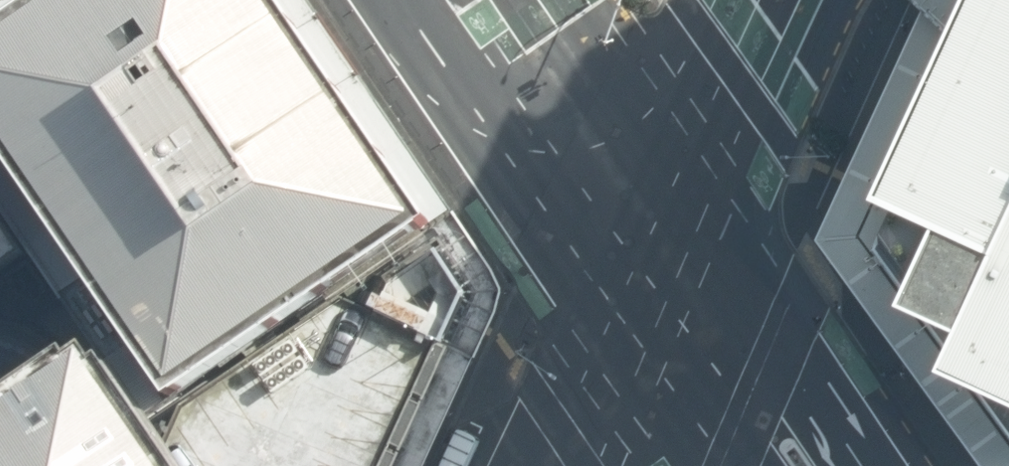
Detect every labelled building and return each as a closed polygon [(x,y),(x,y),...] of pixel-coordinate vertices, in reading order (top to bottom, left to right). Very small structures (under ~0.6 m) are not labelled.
[(176,405),(435,229),(280,0),(57,0),(0,39),(0,146),(176,405)] [(46,0),(0,0),(0,32),(46,0)] [(922,18),(832,213),(817,246),(826,258),(978,465),(1008,465),(1008,0),(904,0),(922,18)] [(25,256),(0,219),(0,273),(25,256)] [(182,465),(396,465),(477,291),(435,229),(175,407),(152,421),(182,465)] [(100,358),(85,368),(79,361),(0,415),(0,465),(182,465),(152,421),(117,369),(110,374),(100,358)]
